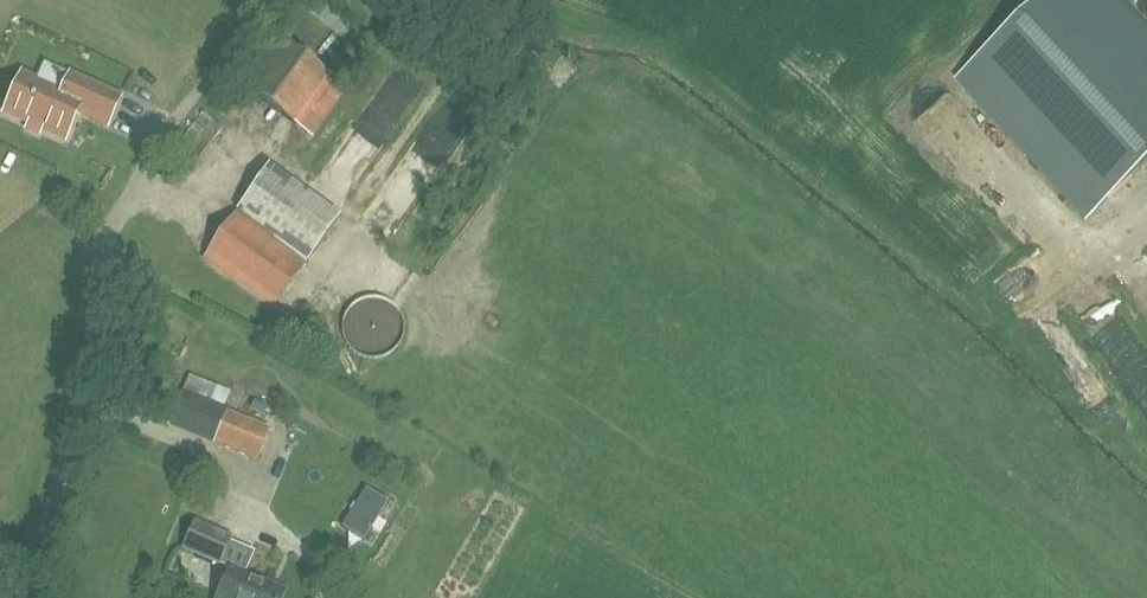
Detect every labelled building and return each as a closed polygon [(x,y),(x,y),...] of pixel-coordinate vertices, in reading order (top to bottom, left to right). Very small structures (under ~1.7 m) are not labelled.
[(1087,218),(1146,163),(1146,34),(1116,0),(1048,0),(961,81),(1087,218)] [(313,136),(348,87),(275,36),(241,86),(313,136)] [(21,74),(4,112),(64,140),(70,126),(75,115),(77,112),(107,126),(120,97),(102,89),(69,75),(61,92),(21,74)] [(223,127),(203,112),(174,151),(194,165),(223,127)] [(272,307),(279,298),(327,233),(257,182),(203,257),(272,307)] [(1025,264),(1015,273),(1032,291),(1042,282),(1025,264)] [(382,357),(406,322),(368,296),(344,332),(382,357)] [(1095,409),(1108,402),(1063,321),(1049,328),(1095,409)] [(212,444),(228,404),(183,386),(167,426),(212,444)] [(258,460),(271,428),(226,411),(214,442),(258,460)] [(366,489),(341,528),(364,542),(388,503),(366,489)] [(194,520),(182,547),(218,563),(230,536),(194,520)] [(284,591),(230,568),(217,597),(281,597),(284,591)]
